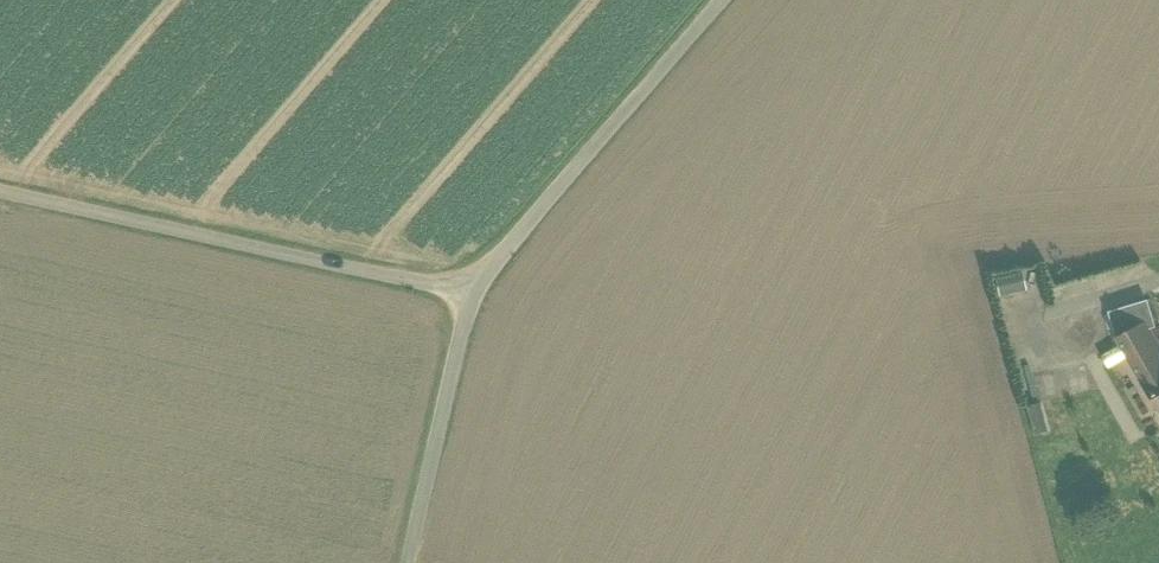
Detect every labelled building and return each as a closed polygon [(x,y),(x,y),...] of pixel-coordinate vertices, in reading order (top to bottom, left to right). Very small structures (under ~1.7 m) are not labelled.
[(996,294),(1022,288),(1017,271),(991,277),(996,294)] [(1147,301),(1107,313),(1115,339),(1136,328),(1139,333),(1150,330),(1155,328),(1147,301)] [(1139,333),(1136,328),(1115,339),(1140,384),(1158,375),(1158,346),(1150,330),(1139,333)] [(1140,384),(1158,416),(1158,375),(1140,384)]
